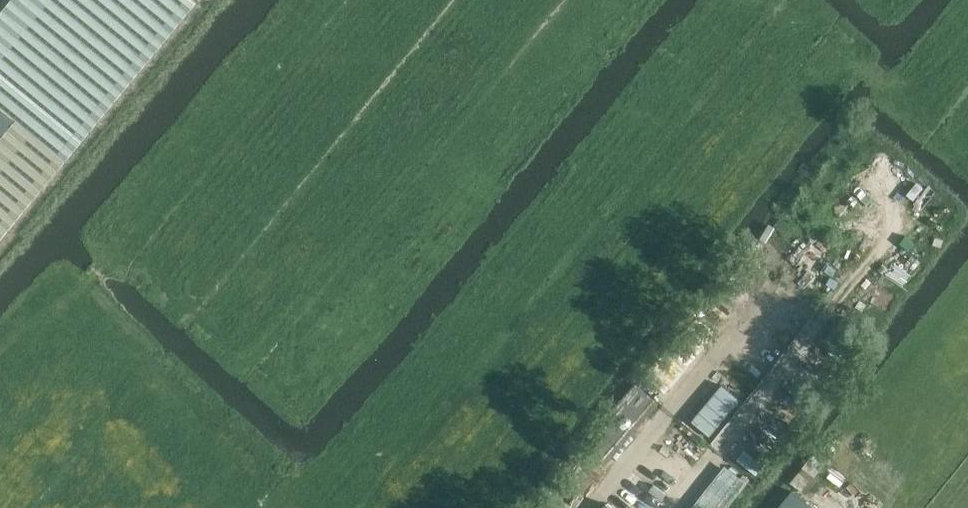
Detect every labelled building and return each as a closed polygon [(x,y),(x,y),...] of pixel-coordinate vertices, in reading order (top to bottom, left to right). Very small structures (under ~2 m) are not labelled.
[(176,29),(197,3),(194,0),(12,0),(0,14),(0,107),(16,120),(0,140),(0,241),(176,29)] [(803,492),(824,465),(812,455),(791,482),(803,492)] [(779,507),(811,507),(792,492),(779,507)]
